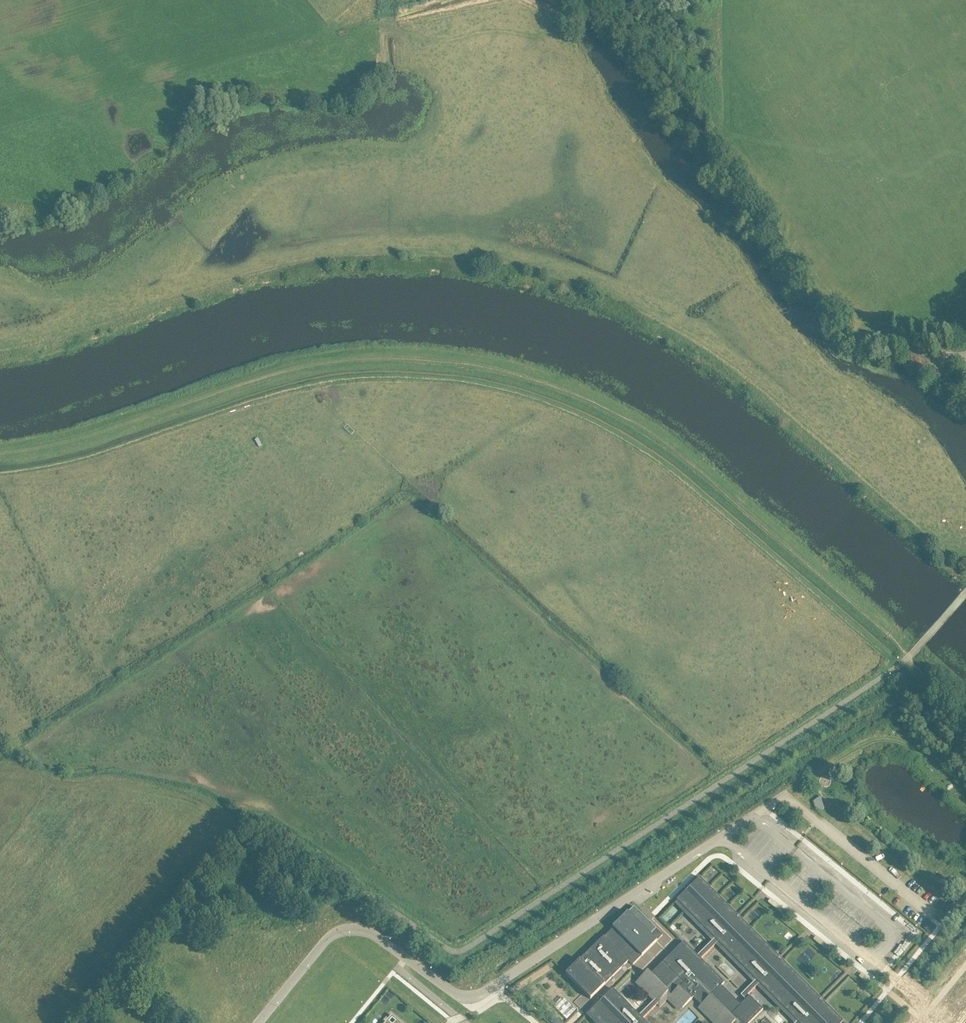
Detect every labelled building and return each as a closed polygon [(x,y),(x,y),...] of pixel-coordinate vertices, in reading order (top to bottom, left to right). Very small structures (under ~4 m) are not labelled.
[(952,381),(948,386),(955,393),(960,387),(952,381)] [(824,807),(825,813),(834,811),(830,794),(813,799),(816,809),(824,807)] [(650,974),(647,971),(639,979),(657,997),(639,1015),(612,988),(603,998),(601,996),(598,999),(600,1001),(589,1011),(601,1022),(647,1022),(643,1019),(657,1005),(659,1008),(667,1000),(678,1012),(693,997),(701,1004),(697,1008),(712,1022),(749,1022),(763,1009),(749,996),(748,995),(756,986),(793,1022),(841,1022),(843,1021),(824,1002),(823,1001),(822,1003),(819,1000),(821,999),(820,998),(783,961),(782,960),(780,961),(778,959),(779,957),(742,920),(740,918),(739,920),(736,917),(738,916),(738,915),(700,877),(699,877),(689,887),(687,885),(684,888),(686,890),(676,900),(677,901),(714,938),(697,955),(683,941),(682,942),(650,974)] [(565,974),(584,992),(590,999),(629,960),(633,965),(656,941),(662,935),(656,929),(634,906),(628,912),(627,912),(612,927),(613,928),(604,936),(588,951),(565,974)]
